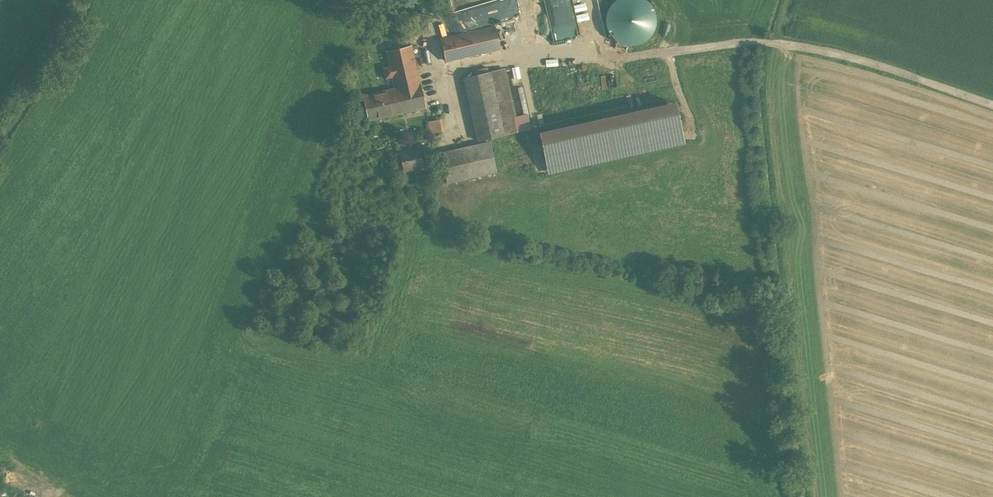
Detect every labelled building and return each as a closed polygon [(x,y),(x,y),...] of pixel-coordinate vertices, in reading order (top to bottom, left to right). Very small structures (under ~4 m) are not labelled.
[(613,36),(656,39),(659,0),(616,0),(613,36)] [(495,26),(440,39),(445,60),(500,47),(495,26)] [(411,45),(386,51),(389,65),(383,66),(385,77),(392,76),(395,88),(419,82),(411,45)] [(504,69),(464,78),(478,140),(518,130),(504,69)] [(395,88),(363,95),(369,120),(425,108),(419,82),(395,88)] [(627,97),(626,89),(607,94),(609,101),(627,97)] [(547,130),(556,171),(689,143),(687,134),(678,136),(677,132),(683,131),(682,128),(691,127),(686,100),(605,117),(603,109),(570,116),(572,125),(547,130)] [(430,120),(432,133),(447,131),(446,118),(430,120)] [(489,142),(441,153),(447,183),(496,172),(489,142)] [(418,148),(399,152),(403,170),(423,166),(418,148)]
